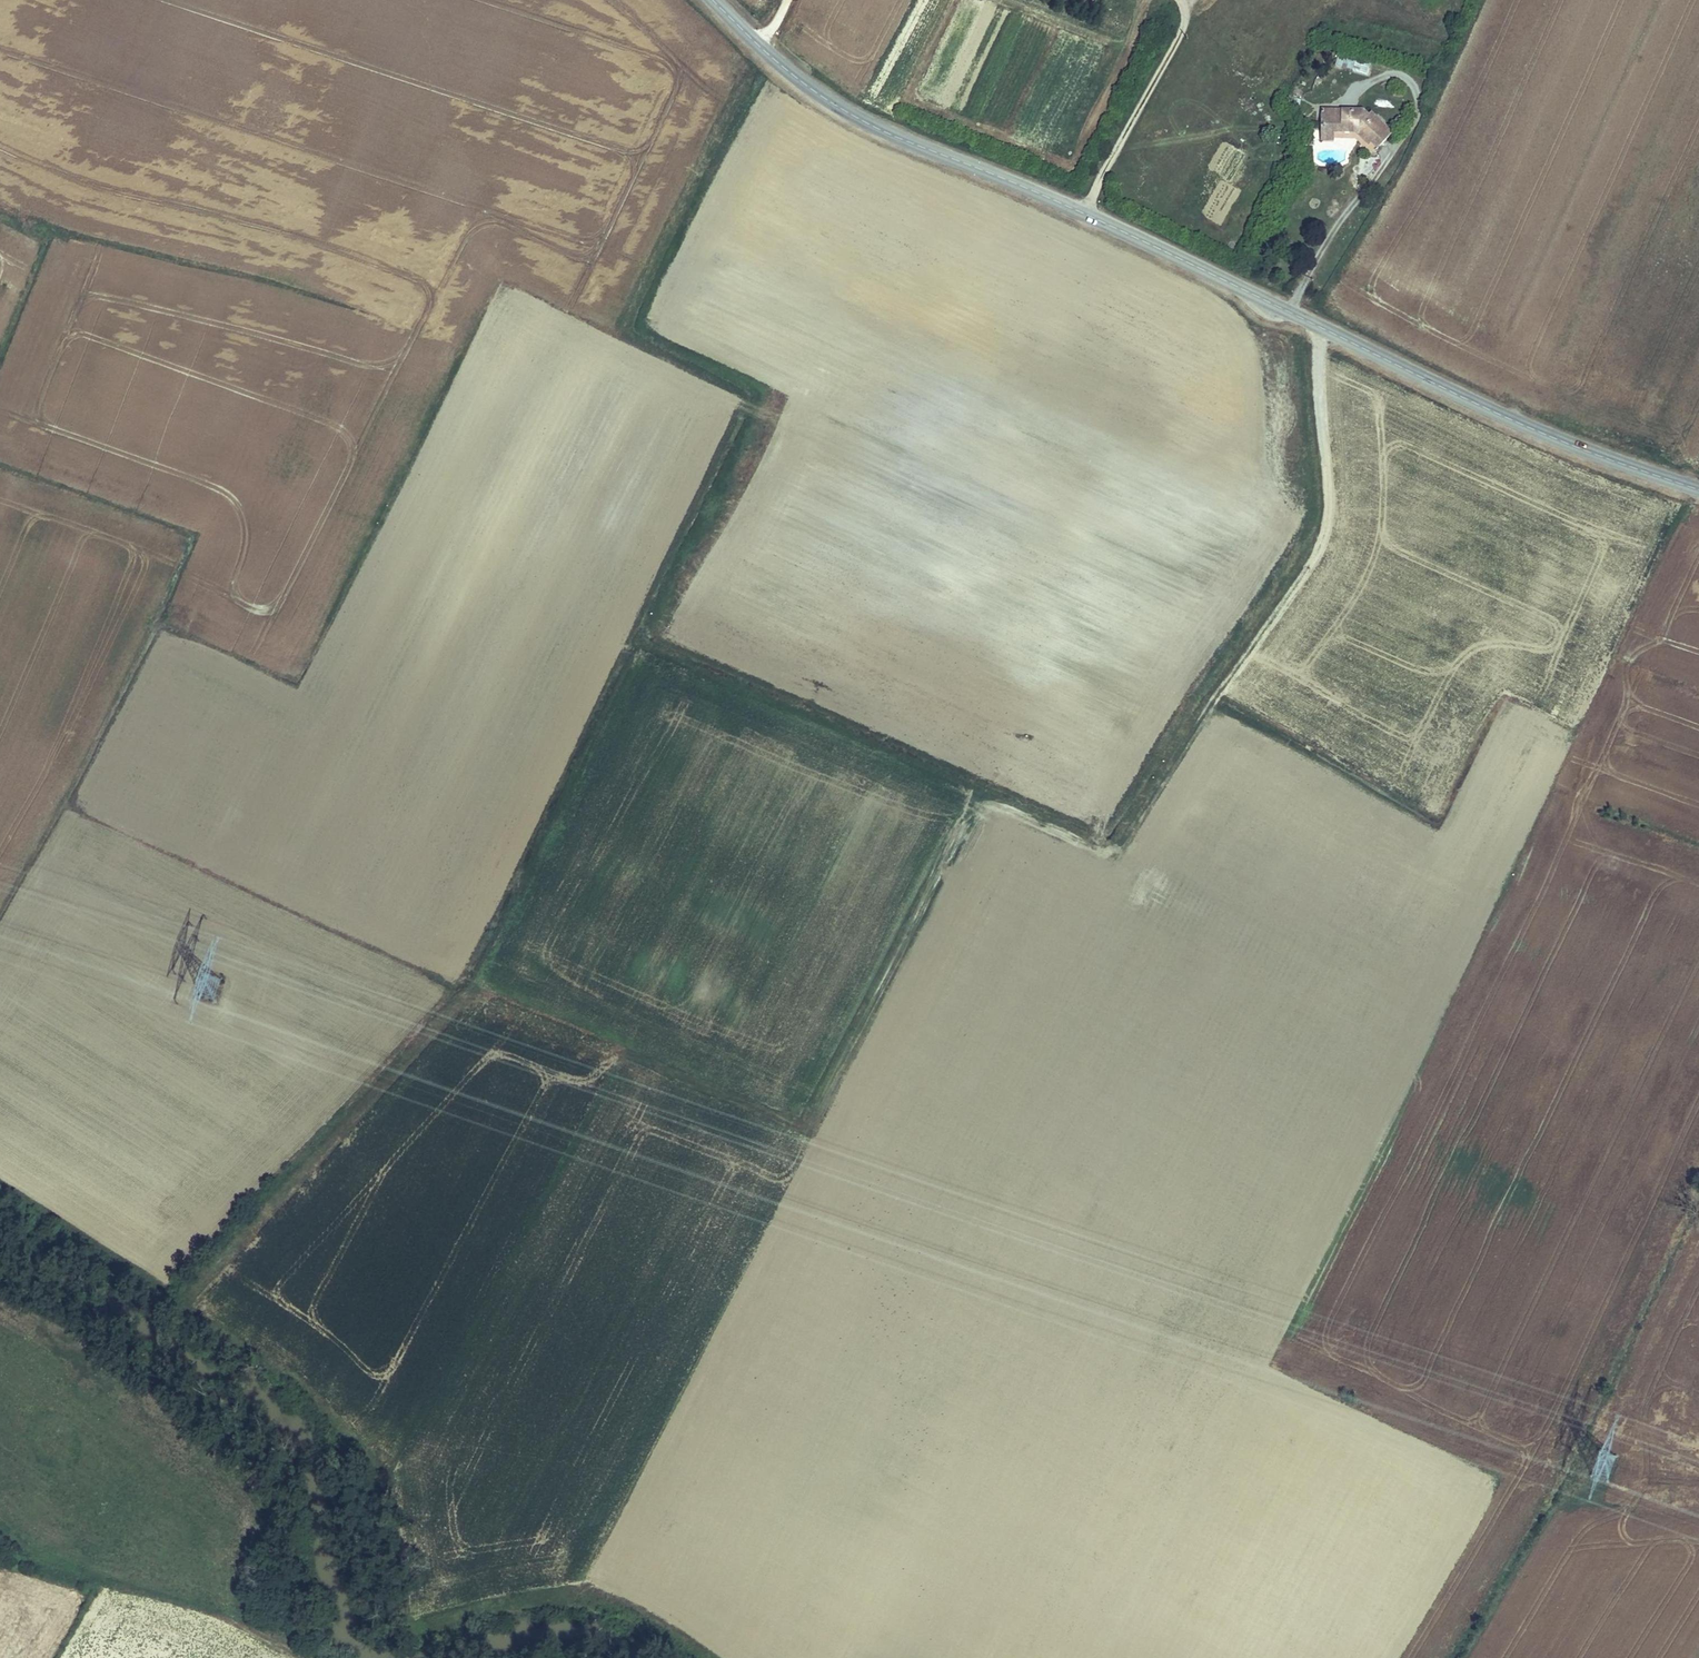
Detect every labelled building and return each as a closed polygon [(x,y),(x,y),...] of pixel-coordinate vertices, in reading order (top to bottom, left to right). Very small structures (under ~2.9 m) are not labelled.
[(1338,70),(1353,73),(1356,59),(1341,56),(1338,70)] [(1365,116),(1357,110),(1321,112),(1322,133),(1334,132),(1350,132),(1350,129),(1356,129),(1356,131),(1370,142),(1375,134),(1383,140),(1391,130),(1368,112),(1365,116)] [(1315,149),(1314,134),(1307,134),(1307,149),(1315,149)]
